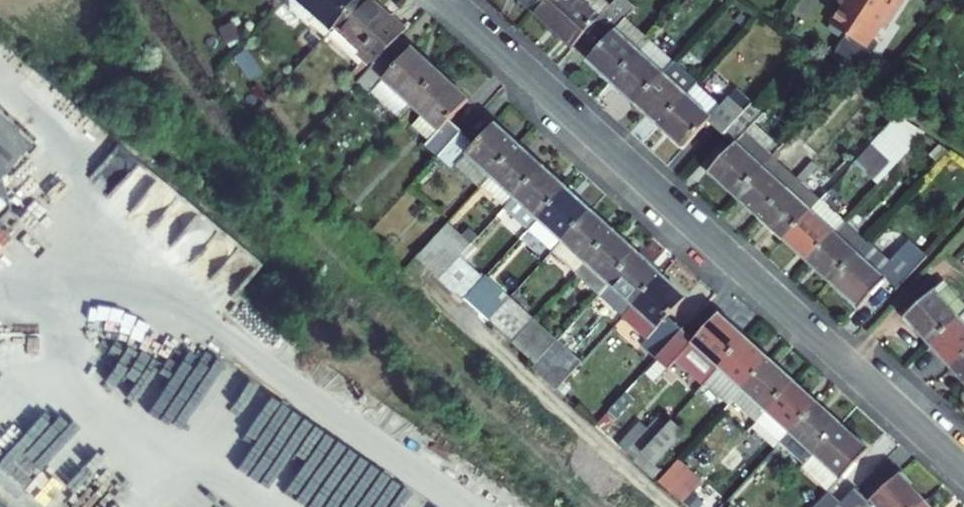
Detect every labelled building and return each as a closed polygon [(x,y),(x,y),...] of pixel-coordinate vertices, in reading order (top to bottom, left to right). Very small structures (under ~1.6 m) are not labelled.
[(358,0),(289,0),(289,8),(300,19),(311,18),(308,21),(325,37),(327,35),(358,0)] [(327,35),(360,65),(352,74),(360,80),(398,37),(406,29),(392,17),(388,22),(377,12),(380,9),(370,0),(358,0),(327,35)] [(533,9),(542,0),(523,0),(533,9)] [(533,9),(574,46),(594,24),(611,6),(605,0),(542,0),(533,9)] [(594,24),(609,37),(588,59),(613,82),(650,42),(626,20),(636,9),(626,0),(616,0),(611,6),(594,24)] [(832,26),(848,35),(833,58),(860,75),(880,43),(874,40),(887,20),(890,22),(904,0),(848,0),(832,26)] [(411,49),(398,37),(360,80),(358,82),(371,94),(373,92),(400,118),(412,105),(440,74),(411,48),(411,49)] [(613,82),(637,104),(673,63),(650,42),(613,82)] [(673,63),(637,104),(660,125),(698,84),(674,62),(673,63)] [(469,100),(440,74),(412,105),(422,114),(412,125),(429,140),(426,145),(439,157),(462,131),(450,120),(469,100)] [(856,95),(841,83),(837,88),(852,100),(856,95)] [(721,106),(698,84),(660,125),(685,148),(710,121),(723,134),(744,111),(729,97),(721,106)] [(711,171),(738,196),(773,157),(772,157),(781,147),(755,123),(764,113),(752,102),(744,111),(723,134),(735,145),(711,171)] [(10,208),(0,176),(29,145),(0,118),(0,219),(10,208)] [(475,143),(462,131),(439,157),(453,169),(457,165),(481,188),(482,187),(519,146),(494,123),(475,143)] [(855,163),(879,184),(914,146),(890,125),(855,163)] [(929,156),(938,163),(947,153),(939,145),(929,156)] [(482,187),(506,209),(543,168),(519,146),(482,187)] [(738,196),(762,218),(797,179),(777,161),(782,156),(778,152),(773,157),(738,196)] [(812,162),(797,179),(762,218),(785,239),(820,201),(802,185),(818,168),(812,162)] [(506,209),(530,230),(567,189),(543,168),(506,209)] [(529,231),(553,252),(591,211),(567,189),(530,230),(529,231)] [(820,201),(785,239),(809,261),(844,222),(820,201)] [(591,211),(553,252),(576,274),(614,232),(591,211)] [(809,261),(833,282),(868,244),(844,222),(809,261)] [(473,245),(449,224),(417,259),(441,281),(461,258),(473,245)] [(576,274),(600,296),(638,254),(614,232),(576,274)] [(869,243),(868,244),(833,282),(860,308),(887,279),(898,289),(927,257),(909,241),(890,262),(869,243)] [(600,296),(624,317),(662,276),(638,254),(600,296)] [(485,280),(461,258),(441,281),(455,294),(457,292),(466,300),(485,280)] [(688,300),(662,276),(624,317),(648,339),(642,346),(657,360),(683,331),(670,319),(688,300)] [(466,300),(490,322),(510,299),(487,278),(485,280),(466,300)] [(931,344),(963,313),(963,304),(944,282),(906,316),(931,344)] [(534,320),(510,299),(490,322),(513,343),(534,320)] [(931,344),(952,367),(963,357),(963,313),(931,344)] [(680,358),(707,382),(746,340),(720,316),(696,342),(683,331),(657,360),(669,370),(680,358)] [(513,343),(537,365),(558,342),(534,320),(513,343)] [(746,340),(707,382),(706,383),(730,405),(733,401),(769,361),(746,340)] [(558,342),(537,365),(534,369),(557,391),(582,364),(558,342)] [(952,367),(963,380),(963,357),(952,367)] [(733,401),(757,423),(793,383),(769,361),(733,401)] [(649,384),(641,377),(609,412),(618,419),(649,384)] [(776,449),(781,444),(817,404),(793,383),(757,423),(752,428),(776,449)] [(781,444),(804,466),(841,426),(817,404),(781,444)] [(649,429),(641,422),(619,446),(636,461),(668,425),(659,417),(649,429)] [(673,420),(668,425),(636,461),(655,479),(662,470),(656,465),(686,432),(673,420)] [(841,426),(804,466),(802,468),(829,493),(816,506),(838,506),(842,504),(830,493),(868,451),(841,426)] [(743,456),(735,449),(723,463),(731,470),(743,456)] [(702,483),(679,461),(659,483),(683,504),(702,483)] [(925,502),(900,474),(869,503),(864,506),(919,506),(925,502)] [(869,503),(857,489),(842,504),(838,506),(864,506),(869,503)]
